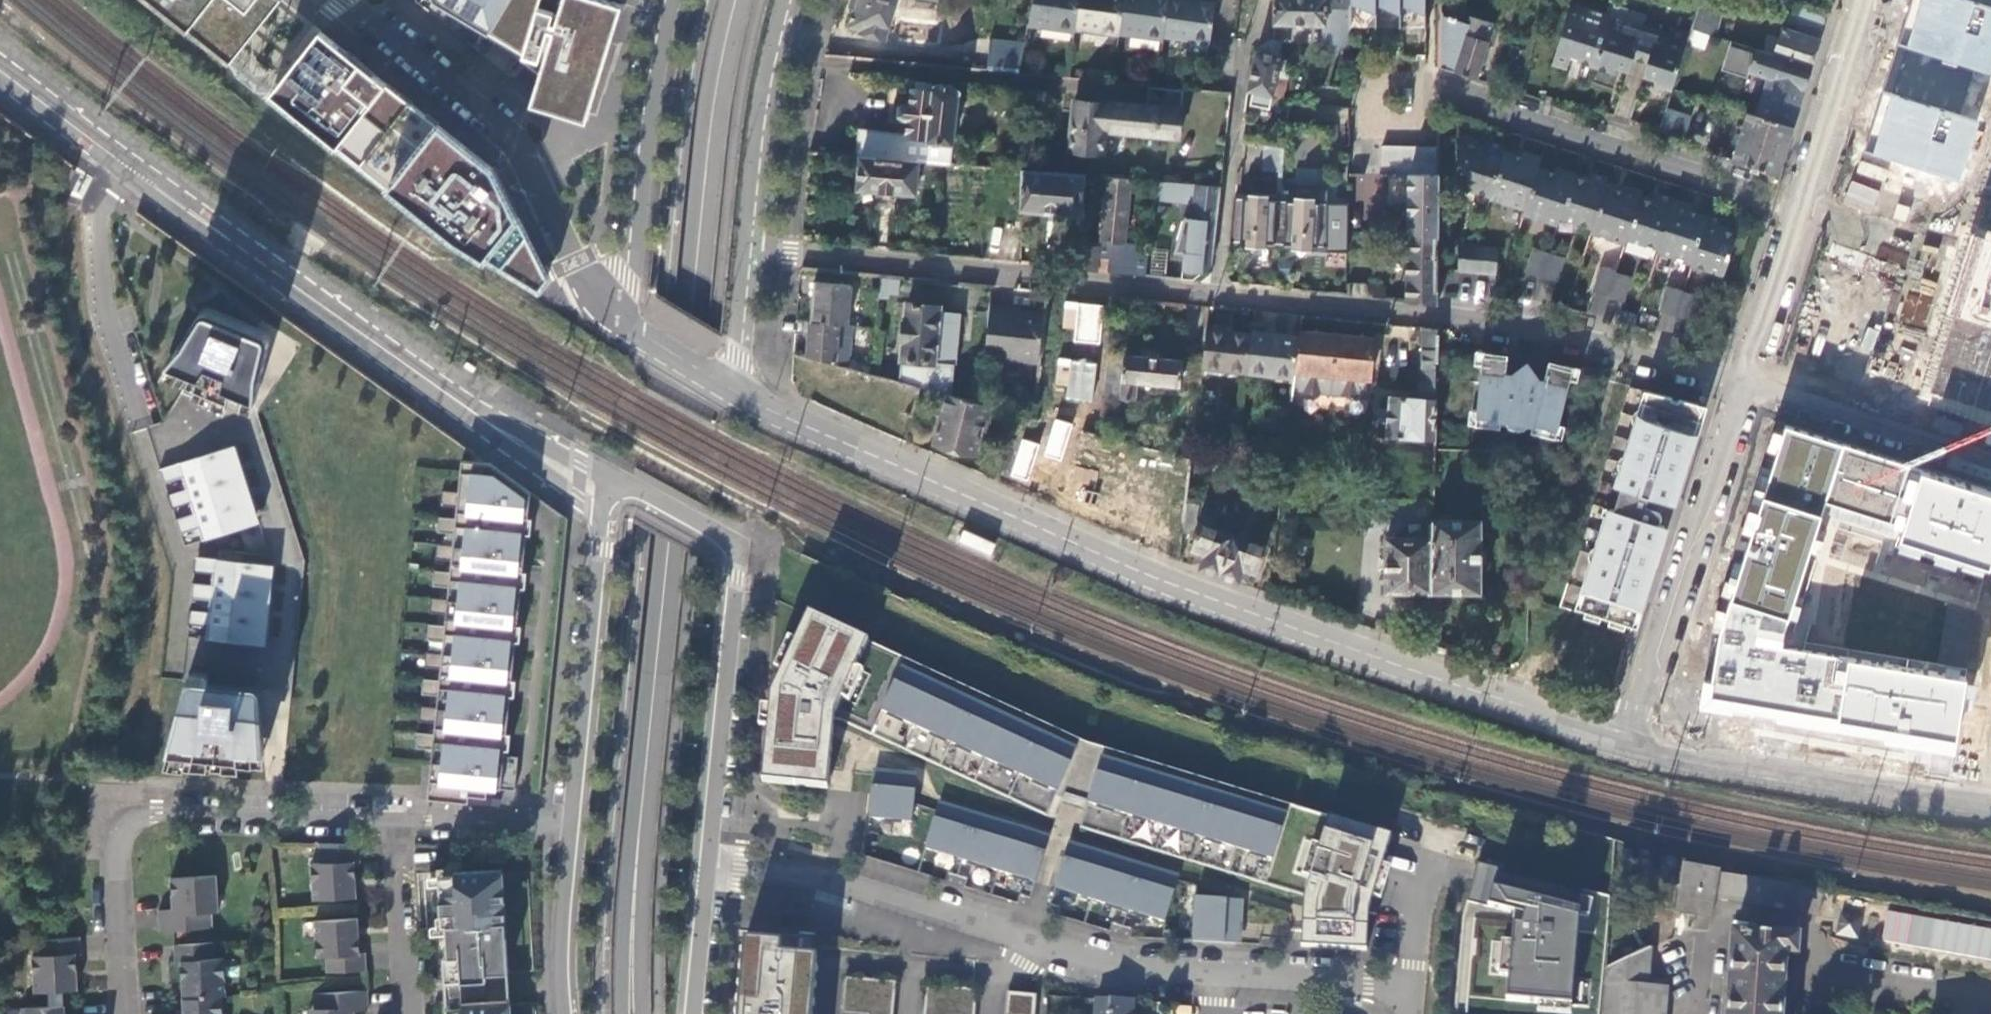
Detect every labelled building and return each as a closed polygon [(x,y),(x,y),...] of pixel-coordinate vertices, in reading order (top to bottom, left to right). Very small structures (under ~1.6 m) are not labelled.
[(229,63),(281,1),(280,0),(154,0),(229,63)] [(538,72),(532,100),(587,118),(622,2),(616,0),(447,0),(538,72)] [(849,27),(860,30),(860,32),(884,40),(884,39),(923,43),(925,23),(890,18),(896,0),(857,0),(849,27)] [(1028,21),(1074,28),(1074,26),(1078,0),(1032,0),(1028,21)] [(1074,26),(1119,32),(1119,31),(1123,0),(1078,0),(1074,26)] [(1119,31),(1163,36),(1163,35),(1168,0),(1123,0),(1119,31)] [(1209,41),(1214,1),(1205,0),(1168,0),(1163,35),(1209,41)] [(1325,45),(1350,45),(1350,25),(1350,8),(1326,8),(1327,3),(1325,3),(1325,0),(1275,0),(1275,2),(1274,1),(1273,13),(1274,14),(1274,24),(1325,25),(1325,45)] [(1350,0),(1325,0),(1325,3),(1327,3),(1326,8),(1350,8),(1350,0)] [(1350,8),(1350,25),(1425,26),(1426,0),(1350,0),(1350,8)] [(1960,181),(1990,89),(1990,0),(1911,0),(1864,150),(1960,181)] [(1586,61),(1594,64),(1611,12),(1575,1),(1552,64),(1567,69),(1572,54),(1586,58),(1586,61)] [(1611,12),(1594,64),(1612,70),(1620,67),(1622,62),(1631,65),(1633,57),(1644,23),(1626,17),(1629,7),(1619,4),(1615,13),(1611,12)] [(1723,38),(1730,13),(1699,6),(1692,28),(1723,38)] [(1822,30),(1827,16),(1795,10),(1792,24),(1822,30)] [(1442,12),(1441,44),(1461,50),(1470,22),(1443,14),(1443,12),(1442,12)] [(1441,67),(1476,78),(1488,40),(1486,40),(1491,24),(1472,17),(1470,22),(1461,50),(1441,44),(1441,67)] [(1659,85),(1673,89),(1691,31),(1670,24),(1668,31),(1644,23),(1633,57),(1646,61),(1643,69),(1657,74),(1655,78),(1659,85)] [(1811,65),(1820,40),(1782,28),(1774,54),(1811,65)] [(495,165),(321,31),(270,98),(536,296),(552,279),(495,165)] [(989,39),(987,69),(1019,72),(1024,42),(989,39)] [(1269,107),(1272,95),(1283,97),(1287,77),(1277,75),(1281,58),(1279,55),(1282,43),(1274,41),(1269,40),(1259,48),(1258,50),(1255,52),(1247,90),(1252,91),(1250,103),(1269,107)] [(1774,54),(1730,40),(1721,68),(1748,77),(1750,71),(1769,77),(1756,114),(1792,125),(1811,65),(1774,54)] [(1294,45),(1282,43),(1279,55),(1281,58),(1277,75),(1287,77),(1294,45)] [(1642,73),(1644,73),(1655,78),(1657,74),(1643,69),(1642,73)] [(859,129),(855,156),(859,156),(917,161),(949,164),(958,92),(949,84),(938,83),(931,87),(931,82),(915,80),(914,89),(913,88),(911,105),(905,104),(899,107),(899,114),(903,117),(909,119),(907,135),(859,129)] [(1180,109),(1183,87),(1149,83),(1146,107),(1075,99),(1069,150),(1101,153),(1104,128),(1178,136),(1182,109),(1180,109)] [(1684,136),(1691,117),(1666,108),(1659,127),(1684,136)] [(1776,175),(1792,125),(1756,114),(1748,111),(1732,161),(1776,175)] [(1490,196),(1503,154),(1504,151),(1506,146),(1485,139),(1483,145),(1460,138),(1459,165),(1465,167),(1460,185),(1490,196)] [(1265,144),(1265,170),(1283,170),(1283,146),(1265,144)] [(1440,147),(1381,146),(1381,173),(1408,174),(1439,175),(1440,147)] [(1538,166),(1540,158),(1520,151),(1519,156),(1504,151),(1503,154),(1538,166)] [(1538,166),(1503,154),(1490,196),(1489,198),(1524,208),(1537,168),(1538,166)] [(915,194),(917,161),(859,156),(857,189),(915,194)] [(1552,172),(1537,168),(1524,208),(1522,213),(1556,224),(1558,217),(1573,173),(1564,171),(1563,174),(1552,170),(1552,172)] [(1084,175),(1022,170),(1020,210),(1080,216),(1084,175)] [(1588,178),(1573,173),(1558,217),(1591,228),(1604,186),(1606,179),(1589,174),(1588,178)] [(1408,174),(1407,234),(1439,236),(1439,175),(1408,174)] [(1356,175),(1356,203),(1381,203),(1381,175),(1356,175)] [(1124,243),(1130,179),(1104,177),(1099,241),(1124,243)] [(1159,181),(1157,198),(1192,202),(1191,220),(1184,219),(1174,253),(1183,254),(1180,279),(1191,281),(1211,264),(1221,186),(1159,181)] [(1640,196),(1641,193),(1622,186),(1620,191),(1604,186),(1591,228),(1589,233),(1625,244),(1626,240),(1640,196)] [(1247,199),(1233,198),(1231,214),(1229,230),(1229,240),(1247,241),(1246,247),(1252,247),(1255,251),(1262,248),(1266,248),(1266,243),(1280,244),(1281,238),(1279,238),(1281,201),(1268,201),(1268,194),(1247,194),(1247,199)] [(1657,250),(1673,201),(1656,195),(1655,201),(1640,196),(1626,240),(1657,250)] [(1294,202),(1281,201),(1279,238),(1281,238),(1280,244),(1291,245),(1291,250),(1298,251),(1301,254),(1306,251),(1312,251),(1312,245),(1327,246),(1327,204),(1314,203),(1314,197),(1295,196),(1294,202)] [(1692,207),(1673,201),(1657,250),(1656,252),(1691,264),(1706,217),(1705,216),(1705,217),(1690,212),(1692,207)] [(1721,275),(1735,233),(1720,228),(1722,222),(1706,217),(1691,264),(1691,265),(1721,275)] [(1406,301),(1437,305),(1437,288),(1439,236),(1407,234),(1406,301)] [(1990,415),(1990,240),(1976,235),(1926,392),(1990,415)] [(1474,265),(1477,241),(1459,240),(1458,264),(1474,265)] [(1107,272),(1134,274),(1136,252),(1137,245),(1124,243),(1099,241),(1099,247),(1098,257),(1108,258),(1107,272)] [(1497,243),(1477,241),(1474,265),(1495,267),(1497,243)] [(1541,271),(1549,247),(1535,243),(1527,266),(1541,271)] [(1073,268),(1107,272),(1108,258),(1098,257),(1099,247),(1075,246),(1073,268)] [(1563,252),(1549,247),(1541,271),(1556,276),(1563,252)] [(1149,276),(1152,254),(1136,252),(1134,274),(1149,276)] [(1609,291),(1617,267),(1603,262),(1594,287),(1609,291)] [(1630,271),(1617,267),(1609,291),(1622,296),(1630,271)] [(1933,282),(1904,279),(1897,335),(1927,338),(1933,282)] [(813,282),(810,321),(848,324),(851,285),(813,282)] [(1676,311),(1683,288),(1669,283),(1661,306),(1676,311)] [(1697,292),(1683,288),(1676,311),(1689,315),(1697,292)] [(1072,343),(1099,345),(1103,304),(1064,300),(1061,329),(1073,330),(1072,343)] [(946,394),(951,395),(959,314),(940,312),(940,307),(907,304),(900,381),(946,394)] [(1039,362),(1045,314),(1012,310),(1012,307),(990,305),(984,356),(1039,362)] [(188,382),(229,400),(232,389),(257,399),(262,359),(268,340),(264,334),(212,313),(208,311),(202,314),(189,338),(170,362),(193,372),(188,382)] [(810,321),(806,357),(848,367),(853,325),(848,324),(810,321)] [(1438,329),(1424,327),(1422,398),(1391,396),(1391,409),(1381,408),(1380,422),(1389,423),(1389,435),(1437,439),(1438,395),(1435,395),(1436,333),(1439,333),(1438,329)] [(1252,334),(1205,328),(1201,367),(1247,372),(1252,334)] [(1332,377),(1337,334),(1300,330),(1299,337),(1295,373),(1332,377)] [(1299,337),(1252,332),(1252,334),(1247,372),(1295,378),(1295,373),(1299,337)] [(1370,381),(1375,337),(1337,334),(1332,377),(1370,381)] [(1124,355),(1107,353),(1102,396),(1119,399),(1135,401),(1137,382),(1179,387),(1182,360),(1124,354),(1124,355)] [(1507,359),(1483,356),(1477,417),(1536,425),(1556,432),(1575,372),(1549,366),(1546,380),(1534,377),(1533,377),(1537,374),(1534,362),(1517,372),(1519,376),(1507,374),(1507,359)] [(1056,358),(1054,384),(1066,385),(1065,400),(1092,402),(1096,361),(1056,358)] [(1295,378),(1293,390),(1330,394),(1332,377),(1295,373),(1295,378)] [(1332,377),(1330,394),(1369,398),(1370,381),(1332,377)] [(1672,505),(1702,409),(1699,403),(1681,399),(1648,391),(1620,487),(1632,492),(1626,513),(1613,509),(1611,513),(1657,526),(1659,521),(1662,522),(1663,520),(1663,517),(1663,514),(1662,511),(1657,509),(1656,508),(1649,505),(1652,498),(1672,505)] [(988,405),(951,395),(946,394),(933,444),(975,455),(988,405)] [(1053,418),(1042,456),(1061,462),(1073,423),(1053,418)] [(1786,424),(1719,640),(1711,684),(1703,683),(1702,712),(1956,759),(1968,670),(1806,641),(1790,638),(1830,527),(1882,544),(1898,554),(1986,581),(1990,562),(1990,489),(1786,424)] [(1009,476),(1025,481),(1038,443),(1021,437),(1009,476)] [(260,522),(235,445),(160,468),(164,483),(182,478),(186,487),(168,493),(173,508),(191,503),(194,513),(176,518),(180,534),(199,528),(203,540),(260,522)] [(499,808),(500,799),(486,798),(487,788),(514,791),(518,757),(503,756),(530,493),(490,465),(481,464),(461,462),(461,465),(458,492),(442,491),(440,506),(456,508),(455,519),(439,517),(438,533),(454,535),(453,547),(436,544),(435,559),(451,561),(450,574),(434,571),(432,587),(448,589),(447,600),(431,598),(430,613),(446,615),(445,627),(428,625),(427,640),(443,642),(441,654),(425,653),(424,668),(440,670),(439,682),(423,679),(421,694),(437,697),(436,708),(420,706),(418,722),(435,724),(433,735),(417,733),(416,749),(432,751),(427,800),(499,808)] [(1409,498),(1409,520),(1434,520),(1435,520),(1435,499),(1409,498)] [(1666,525),(1672,505),(1652,498),(1649,505),(1656,508),(1657,509),(1662,511),(1663,514),(1663,517),(1663,520),(1662,522),(1659,521),(1657,526),(1666,525)] [(1632,633),(1666,525),(1657,526),(1611,513),(1579,615),(1632,633)] [(1434,538),(1433,592),(1479,592),(1481,521),(1435,520),(1434,520),(1434,538)] [(1219,575),(1234,534),(1201,522),(1190,550),(1204,556),(1199,568),(1219,575)] [(963,531),(959,541),(990,555),(995,545),(963,531)] [(1219,575),(1239,582),(1243,569),(1255,574),(1266,546),(1234,534),(1219,575)] [(1386,538),(1385,592),(1433,592),(1434,538),(1386,538)] [(207,626),(206,639),(266,645),(274,564),(195,556),(193,572),(213,573),(211,584),(192,582),(191,598),(210,600),(209,611),(190,608),(188,624),(207,626)] [(1086,741),(809,611),(770,696),(758,783),(831,787),(837,723),(1053,818),(1086,741)] [(185,685),(166,755),(238,763),(237,751),(264,754),(261,695),(259,690),(257,687),(254,686),(209,681),(209,678),(207,673),(202,671),(194,671),(189,674),(187,677),(185,684),(185,685)] [(1289,806),(1099,752),(1080,825),(1265,884),(1289,806)] [(916,772),(871,768),(866,831),(911,834),(916,772)] [(1050,828),(941,795),(927,849),(1035,881),(1050,828)] [(1392,833),(1328,816),(1303,895),(1302,946),(1369,950),(1371,905),(1379,907),(1393,863),(1385,861),(1392,833)] [(1179,869),(1068,836),(1055,887),(1165,923),(1179,869)] [(357,845),(318,846),(319,863),(310,863),(310,883),(314,883),(315,899),(355,897),(353,862),(358,861),(357,845)] [(1477,862),(1467,901),(1514,913),(1512,942),(1502,941),(1499,975),(1509,976),(1507,1000),(1539,1003),(1539,1011),(1568,1013),(1572,1013),(1579,916),(1589,916),(1593,899),(1581,896),(1581,887),(1477,862)] [(1719,870),(1686,865),(1678,909),(1711,915),(1714,900),(1719,870)] [(1714,900),(1820,919),(1826,890),(1719,870),(1714,900)] [(447,976),(506,972),(501,873),(442,876),(447,976)] [(216,895),(215,875),(170,878),(171,909),(157,910),(158,930),(173,929),(211,925),(210,912),(208,895),(216,895)] [(1243,893),(1196,891),(1193,940),(1242,943),(1243,893)] [(217,911),(216,895),(208,895),(210,912),(217,911)] [(1882,944),(1990,956),(1990,925),(1886,914),(1882,944)] [(356,918),(316,920),(318,937),(314,937),(315,956),(324,956),(325,971),(364,970),(363,952),(358,953),(356,918)] [(1785,952),(1797,953),(1797,936),(1735,932),(1729,1013),(1781,1013),(1785,952)] [(41,955),(31,955),(32,975),(36,975),(37,991),(63,990),(76,989),(74,954),(79,953),(78,936),(40,939),(41,955)] [(745,942),(739,1013),(812,1013),(817,958),(781,955),(782,945),(745,942)] [(181,962),(182,999),(221,998),(225,997),(223,960),(215,960),(214,944),(175,946),(175,962),(181,962)] [(1650,947),(1608,967),(1604,1013),(1665,1013),(1667,987),(1646,984),(1650,947)] [(845,979),(842,1013),(893,1013),(896,983),(845,979)] [(926,986),(923,1013),(976,1013),(978,991),(926,986)] [(1009,987),(1007,1013),(1035,1013),(1037,990),(1009,987)] [(313,993),(314,1009),(314,1013),(353,1013),(352,1011),(367,1010),(365,990),(313,993)] [(1131,999),(1096,996),(1095,1013),(1130,1013),(1131,999)] [(182,999),(183,1011),(177,1012),(177,1013),(222,1013),(221,998),(182,999)] [(449,1007),(449,1013),(509,1013),(508,1004),(449,1007)] [(64,1005),(25,1007),(25,1013),(64,1013),(64,1005)]
